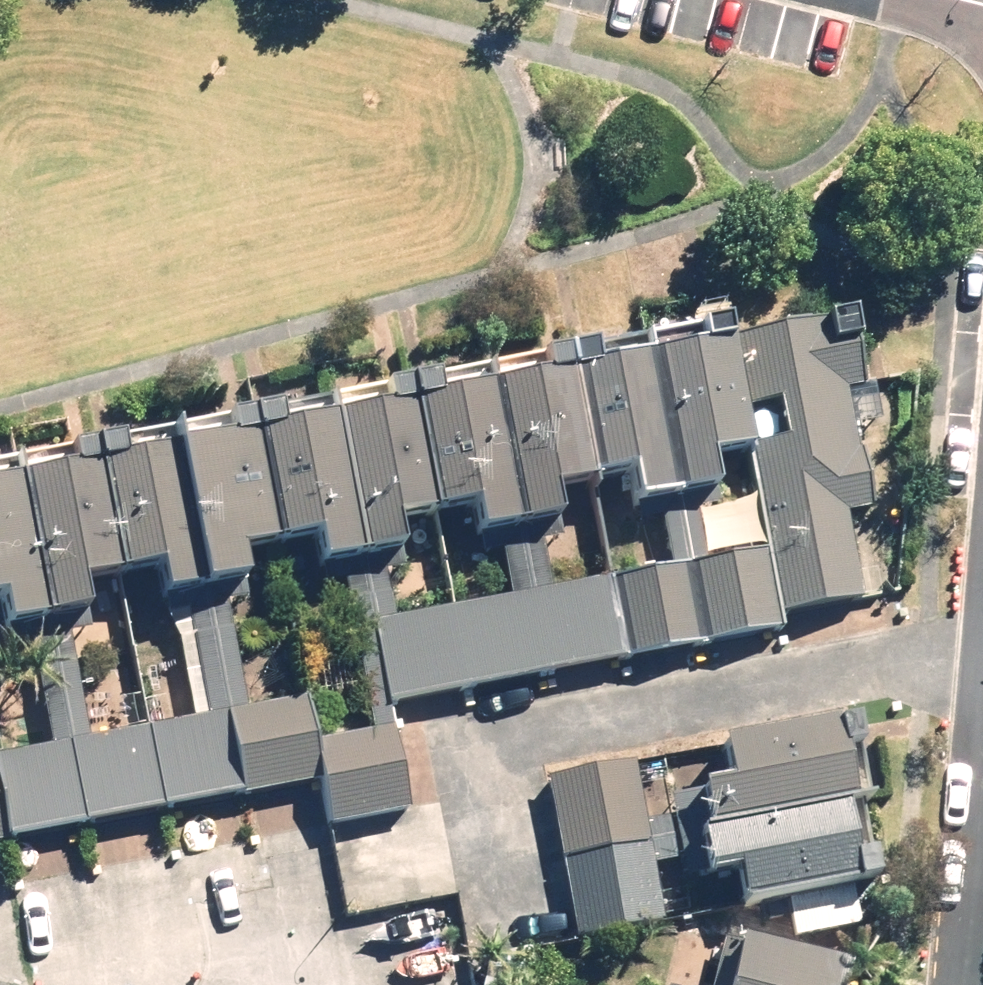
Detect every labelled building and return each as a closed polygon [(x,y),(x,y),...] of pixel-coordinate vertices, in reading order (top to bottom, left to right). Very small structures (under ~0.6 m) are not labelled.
[(654,316),(554,337),(560,368),(584,488),(590,515),(728,487),(723,460),(700,350),(698,338),(660,345),(654,316)] [(873,390),(858,317),(738,342),(761,452),(752,454),(772,552),(784,613),(869,596),(853,515),(874,510),(851,395),(873,390)] [(738,342),(700,350),(723,460),(752,454),(761,452),(738,342)] [(497,381),(527,526),(568,518),(563,492),(584,488),(560,368),(497,381)] [(527,526),(497,381),(445,391),(441,373),(416,379),(419,396),(443,510),(476,503),(482,535),(527,526)] [(419,396),(416,379),(389,384),(393,402),(338,413),(367,559),(409,550),(402,518),(443,510),(419,396)] [(367,559),(338,413),(287,424),(284,406),(257,412),(261,429),(284,542),(291,574),(328,567),(367,559)] [(261,429),(257,412),(235,416),(239,433),(184,445),(214,590),(255,582),(248,549),(284,542),(261,429)] [(214,590),(184,445),(128,456),(125,440),(96,446),(100,462),(122,573),(163,565),(170,599),(214,590)] [(100,462),(96,446),(71,451),(74,467),(26,477),(56,622),(94,615),(87,580),(122,573),(100,462)] [(26,477),(0,482),(0,599),(7,598),(14,631),(56,622),(26,477)] [(456,616),(409,626),(400,580),(343,592),(368,711),(390,706),(633,656),(618,583),(558,596),(548,550),(446,571),(456,616)] [(688,569),(703,642),(787,625),(784,613),(772,552),(688,569)] [(703,642),(688,569),(618,583),(633,656),(703,642)] [(229,709),(248,706),(231,621),(190,629),(207,714),(229,709)] [(49,746),(92,737),(75,651),(32,660),(49,746)] [(229,709),(246,795),(320,780),(313,746),(303,695),(248,706),(229,709)] [(229,709),(207,714),(92,737),(49,746),(0,756),(0,768),(15,842),(246,795),(229,709)] [(845,716),(719,742),(726,777),(701,782),(711,827),(849,799),(861,796),(845,716)] [(397,729),(313,746),(320,780),(330,827),(413,810),(397,729)] [(561,859),(655,842),(640,760),(546,778),(561,859)] [(0,768),(0,845),(15,842),(0,768)] [(853,887),(867,885),(886,881),(879,847),(860,851),(849,799),(711,827),(720,874),(736,871),(744,910),(786,901),(853,887)] [(655,842),(561,859),(576,940),(671,923),(655,842)] [(853,887),(786,901),(793,938),(860,924),(853,887)] [(854,970),(720,940),(710,984),(851,984),(854,970)]
